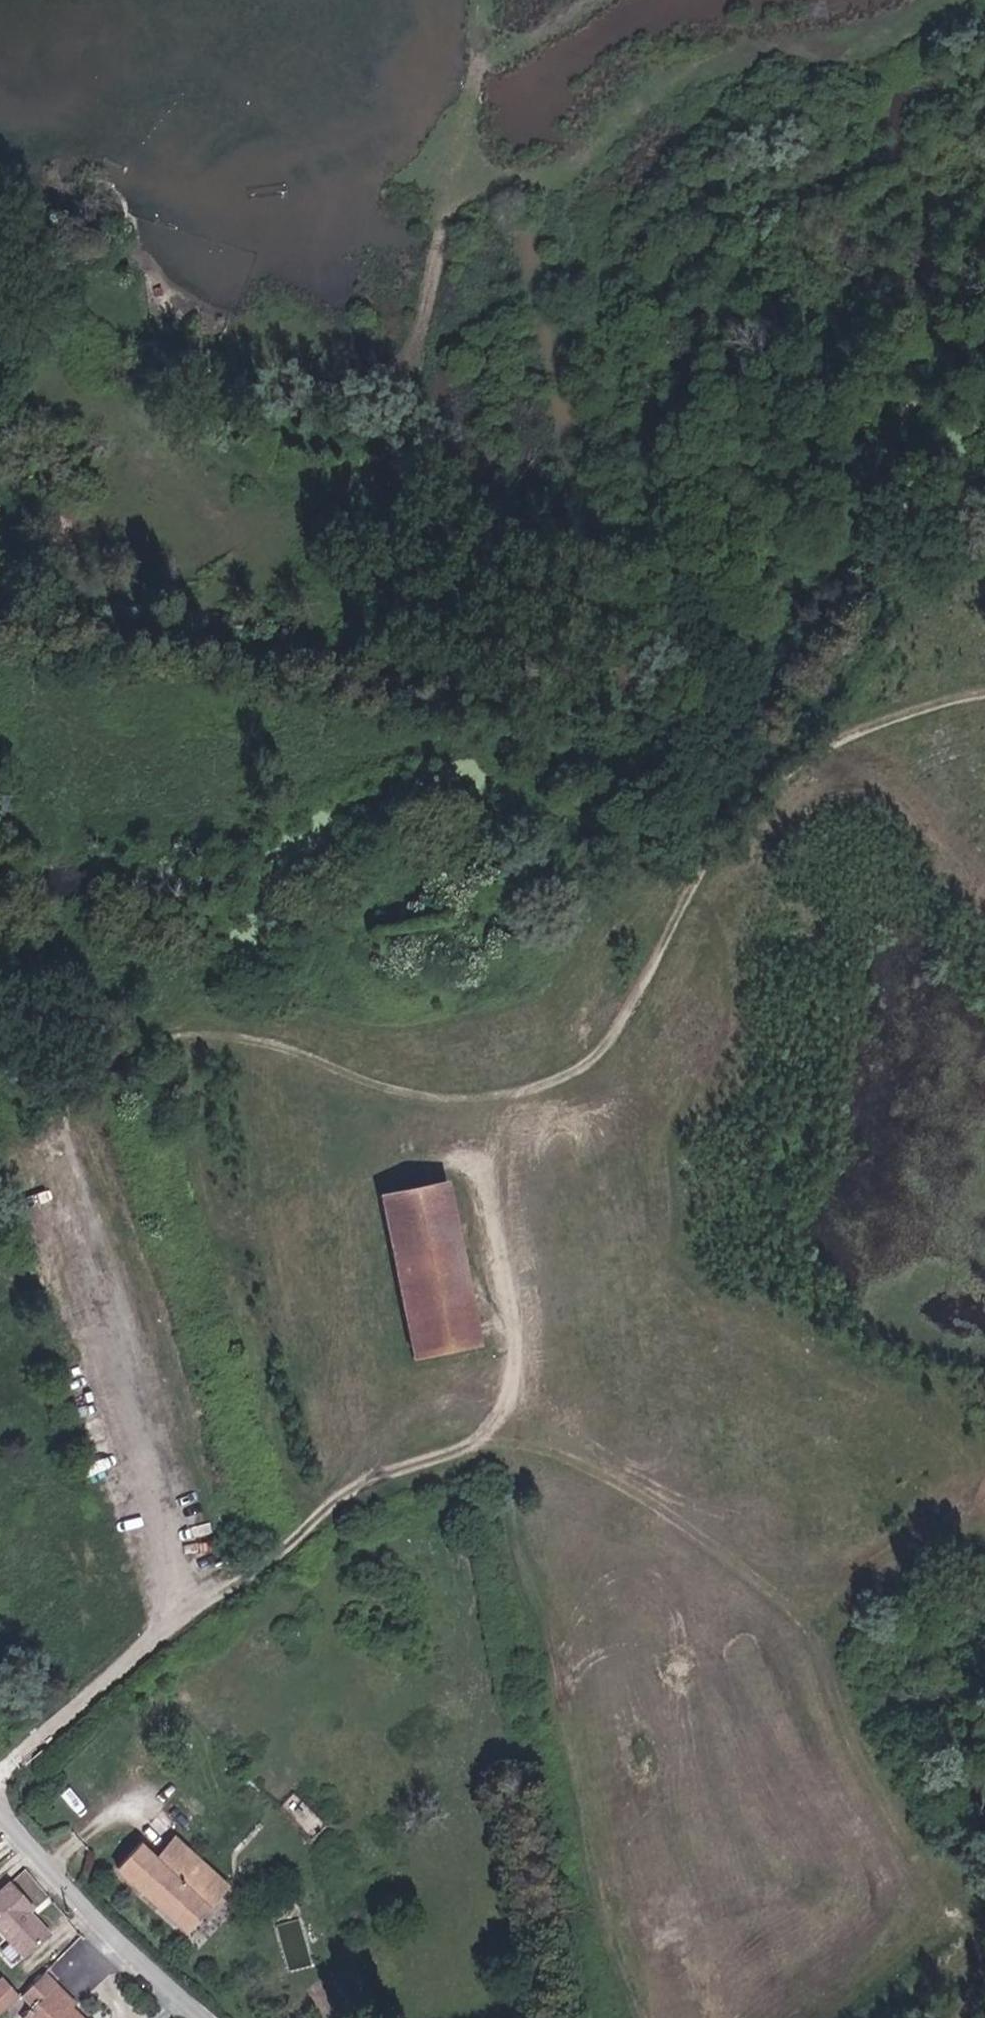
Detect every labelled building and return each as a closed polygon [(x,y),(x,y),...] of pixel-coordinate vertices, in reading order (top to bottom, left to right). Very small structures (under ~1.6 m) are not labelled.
[(481,1341),(447,1182),(382,1196),(414,1356),(481,1341)] [(184,1932),(226,1889),(172,1839),(153,1858),(137,1844),(113,1868),(184,1932)] [(0,1891),(0,1932),(23,1957),(48,1934),(28,1912),(32,1908),(9,1882),(0,1891)] [(275,1922),(285,1966),(308,1961),(298,1917),(275,1922)] [(46,1971),(24,1992),(36,2004),(24,2015),(27,2017),(81,2017),(71,2007),(52,1989),(58,1983),(46,1971)] [(20,1994),(7,1980),(0,1986),(0,2014),(20,1994)] [(77,2001),(58,1983),(52,1989),(71,2007),(77,2001)]
